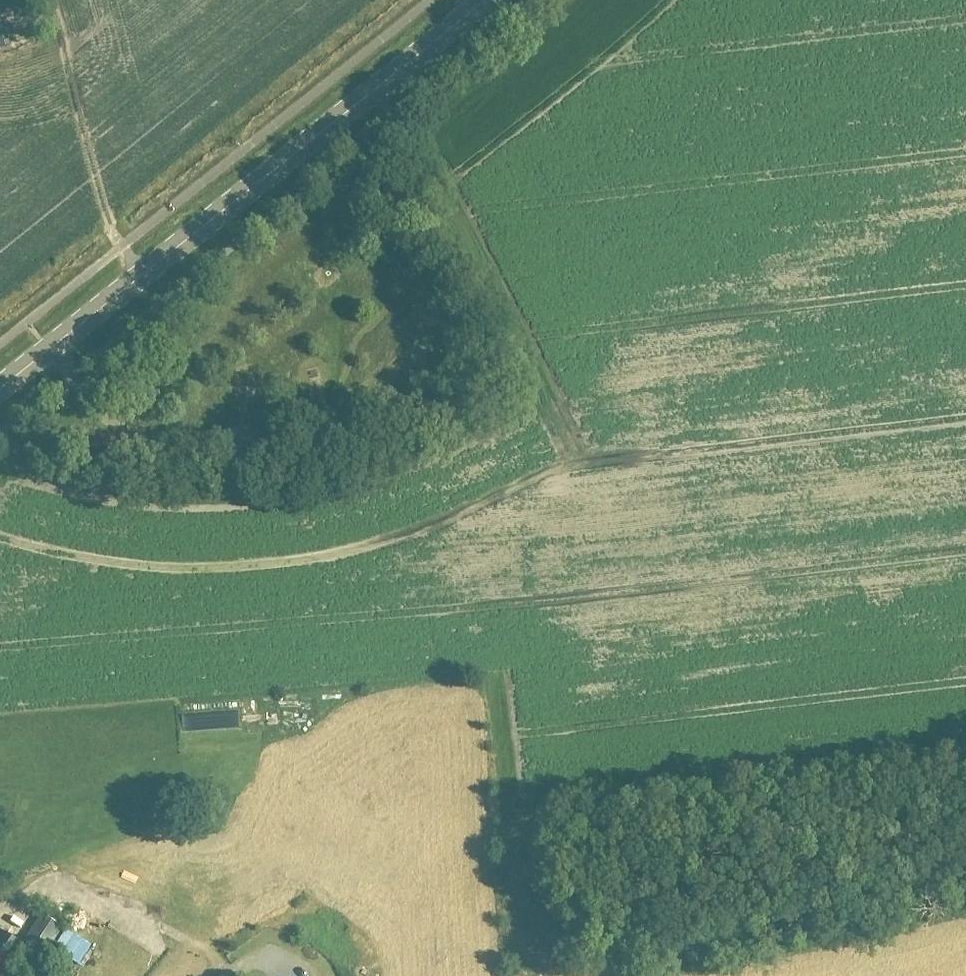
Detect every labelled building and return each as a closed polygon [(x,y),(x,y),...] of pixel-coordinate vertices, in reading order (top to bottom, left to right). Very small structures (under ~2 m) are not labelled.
[(9,43),(8,35),(0,36),(0,45),(9,43)] [(63,929),(42,916),(25,944),(46,956),(63,929)] [(25,949),(1,933),(0,934),(0,975),(7,975),(25,949)]
